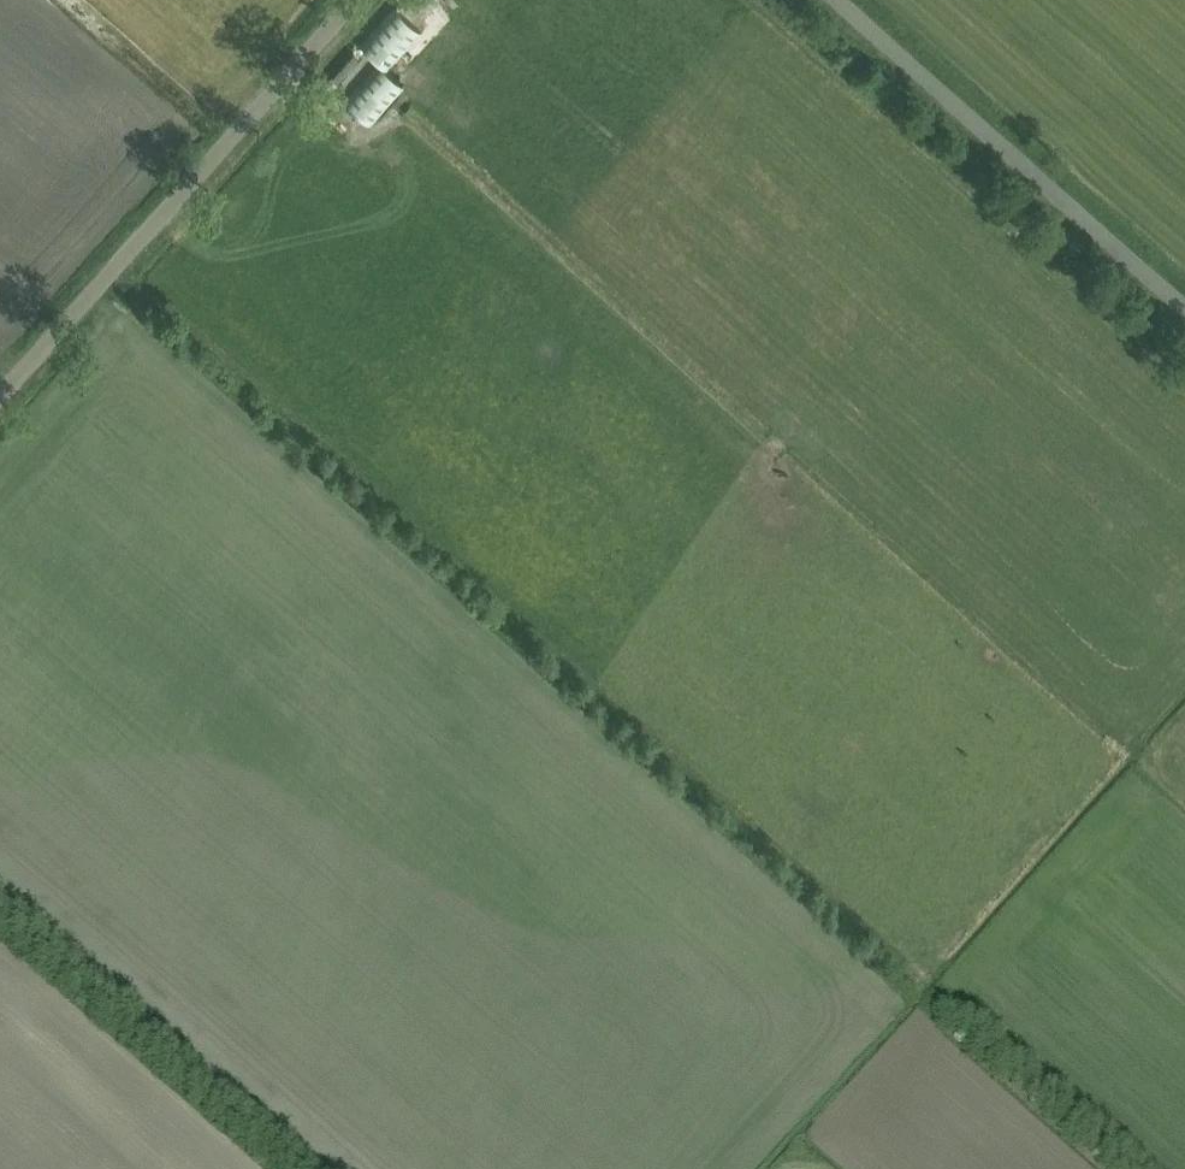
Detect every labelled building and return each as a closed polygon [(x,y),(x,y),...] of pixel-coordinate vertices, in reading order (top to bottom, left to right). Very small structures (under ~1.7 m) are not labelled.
[(360,47),(378,63),(387,71),(422,31),(395,8),(360,47)] [(387,71),(378,63),(344,101),(371,125),(405,87),(387,71)]
